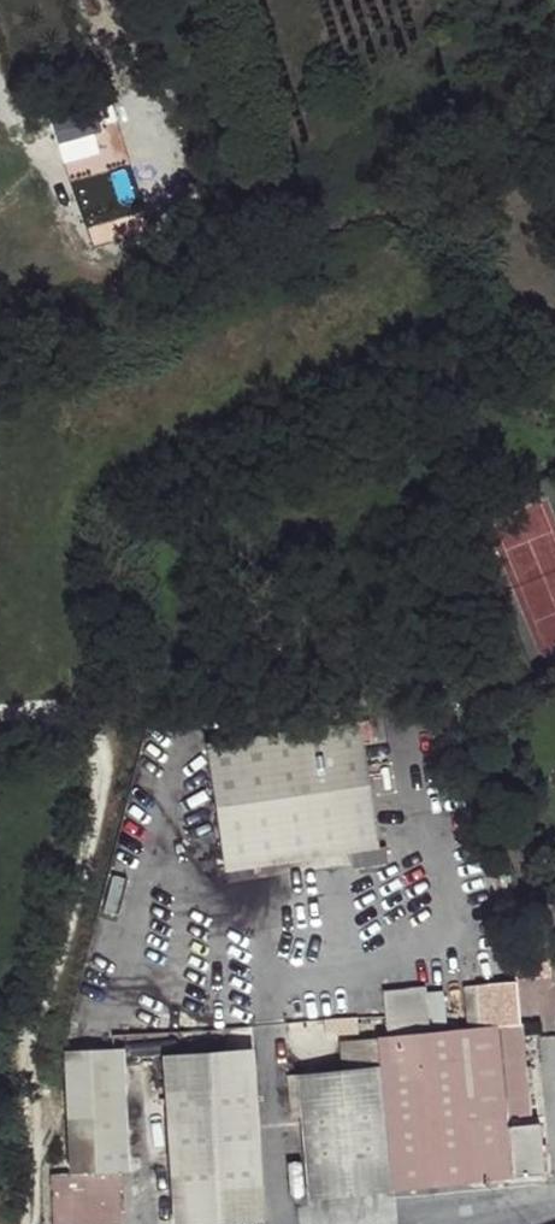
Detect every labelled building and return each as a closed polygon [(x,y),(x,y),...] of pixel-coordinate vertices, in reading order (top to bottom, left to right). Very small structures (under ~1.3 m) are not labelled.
[(376,842),(359,716),(202,740),(222,866),(376,842)] [(451,1026),(465,1183),(543,1176),(538,1124),(500,1127),(499,1117),(528,1114),(515,975),(472,979),(476,1023),(453,1025),(451,1026)] [(476,1023),(472,979),(450,981),(453,1025),(476,1023)] [(380,987),(383,1031),(425,1028),(422,983),(380,987)] [(324,1019),(326,1037),(357,1035),(356,1017),(324,1019)] [(425,1028),(383,1031),(375,1032),(375,1039),(377,1066),(341,1071),(293,1076),(304,1197),(387,1190),(465,1183),(451,1026),(425,1028)] [(377,1066),(375,1039),(339,1043),(341,1071),(377,1066)] [(173,1223),(252,1223),(264,1223),(252,1049),(161,1056),(173,1223)] [(117,1058),(56,1061),(63,1182),(47,1183),(49,1223),(114,1223),(111,1181),(124,1179),(117,1058)]
